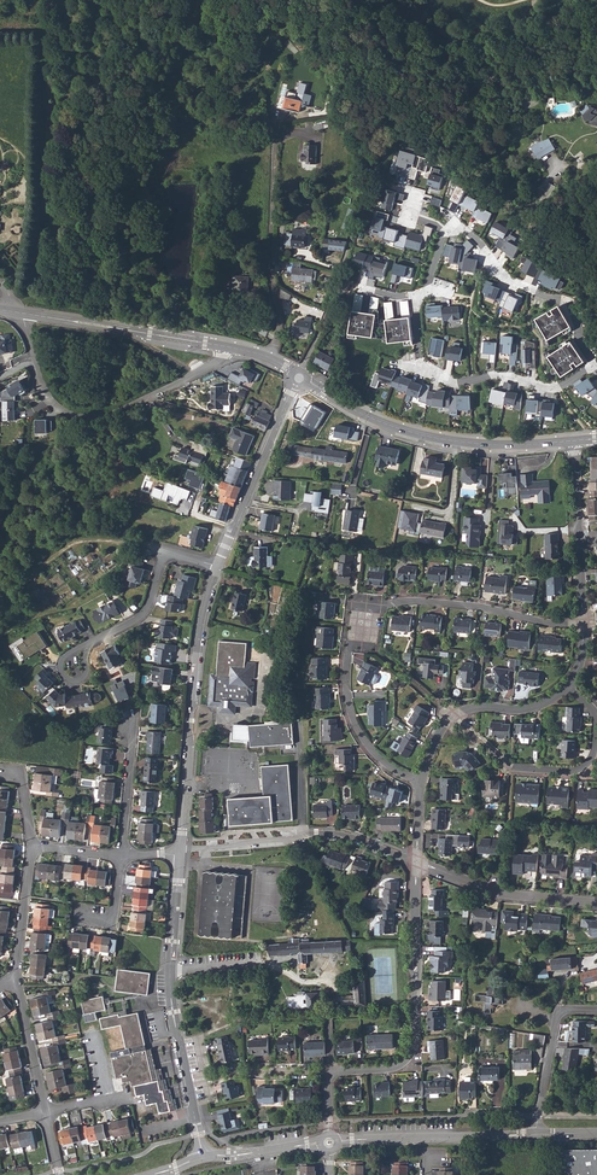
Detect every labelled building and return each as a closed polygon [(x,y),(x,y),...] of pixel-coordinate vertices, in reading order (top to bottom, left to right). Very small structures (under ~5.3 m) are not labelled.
[(291,110),(299,113),(301,108),(302,108),(303,108),(304,107),(304,106),(309,107),(310,101),(306,100),(306,98),(304,97),(304,94),(307,85),(299,83),(296,96),(295,96),(293,95),(291,96),(289,96),(288,96),(287,97),(286,97),(283,108),(291,110)] [(283,108),(286,97),(280,95),(276,108),(291,112),(291,110),(283,108)] [(591,107),(590,108),(587,105),(580,111),(583,115),(584,119),(589,121),(590,123),(596,125),(596,111),(596,109),(591,107)] [(313,126),(314,131),(329,127),(328,122),(313,126)] [(538,158),(554,149),(549,141),(534,150),(538,158)] [(306,164),(316,164),(317,146),(304,145),(304,153),(302,153),(302,162),(306,162),(306,164)] [(403,176),(409,178),(417,150),(408,148),(407,152),(400,150),(397,158),(400,159),(398,166),(402,167),(400,172),(404,173),(403,176)] [(415,155),(409,178),(414,180),(417,171),(414,170),(415,168),(425,171),(423,177),(429,179),(432,168),(432,167),(428,166),(429,159),(415,155)] [(440,170),(432,168),(429,179),(428,183),(432,184),(432,186),(431,189),(438,191),(443,175),(439,173),(440,170)] [(452,180),(448,194),(452,195),(461,200),(467,188),(460,182),(460,184),(452,180)] [(549,183),(541,196),(548,200),(556,187),(549,183)] [(381,207),(391,210),(394,198),(402,201),(404,195),(386,189),(381,207)] [(461,200),(452,195),(450,198),(454,200),(453,202),(459,204),(461,200)] [(441,200),(431,197),(430,204),(439,207),(441,200)] [(453,202),(449,209),(455,212),(459,204),(453,202)] [(480,209),(476,207),(472,216),(476,218),(477,217),(488,223),(493,213),(481,207),(480,209)] [(343,224),(350,224),(355,211),(348,209),(343,224)] [(374,217),(373,219),(369,233),(377,235),(376,238),(383,239),(387,227),(382,226),(384,220),(387,221),(389,215),(377,211),(376,217),(374,217)] [(495,247),(503,251),(511,235),(513,232),(509,230),(509,229),(496,222),(491,231),(493,233),(501,237),(500,239),(495,247)] [(420,235),(409,232),(408,236),(405,246),(419,250),(422,241),(426,242),(428,236),(430,236),(433,228),(424,225),(422,231),(423,231),(422,234),(420,235)] [(398,230),(387,227),(383,239),(394,242),(393,246),(404,249),(405,246),(408,236),(401,234),(401,236),(397,235),(398,230)] [(292,246),(305,247),(306,236),(304,236),(305,229),(294,228),(292,246)] [(511,235),(503,251),(507,253),(506,255),(513,259),(521,245),(515,242),(517,238),(511,235)] [(328,249),(344,250),(347,242),(323,239),(323,248),(328,249)] [(459,267),(458,269),(463,270),(468,270),(468,271),(475,272),(478,260),(473,259),(473,257),(465,255),(474,246),(468,240),(463,244),(463,245),(462,251),(459,267)] [(446,244),(442,257),(451,259),(450,264),(459,267),(462,251),(463,245),(455,243),(454,246),(454,247),(452,247),(452,246),(446,244)] [(275,252),(283,253),(283,246),(276,244),(275,252)] [(383,275),(386,262),(374,260),(375,256),(358,252),(355,266),(369,269),(369,271),(383,275)] [(536,276),(542,264),(524,254),(520,260),(526,263),(522,270),(527,273),(528,272),(536,276)] [(413,268),(395,263),(390,282),(395,284),(398,274),(410,277),(413,268)] [(562,278),(540,267),(536,276),(535,276),(544,280),(542,283),(553,288),(553,286),(557,288),(558,285),(562,288),(565,282),(561,279),(562,278)] [(292,279),(312,281),(312,279),(315,279),(316,270),(313,270),(293,268),(292,279)] [(225,293),(248,294),(249,277),(234,276),(234,281),(225,280),(225,293)] [(501,301),(505,292),(500,290),(501,289),(496,287),(497,285),(488,281),(484,292),(488,294),(487,296),(496,300),(496,299),(501,301)] [(278,300),(288,303),(289,298),(279,291),(278,300)] [(510,294),(506,291),(505,292),(501,301),(499,306),(507,309),(506,311),(513,314),(515,310),(517,311),(523,296),(516,293),(515,295),(514,297),(510,295),(510,294)] [(363,295),(355,294),(353,311),(361,313),(363,295)] [(379,298),(371,296),(369,314),(377,315),(377,318),(380,317),(379,310),(378,310),(379,298)] [(408,301),(400,302),(402,318),(410,317),(408,301)] [(386,320),(394,319),(392,302),(384,303),(386,320)] [(443,308),(442,306),(434,306),(434,303),(427,304),(428,318),(438,318),(438,319),(443,318),(443,315),(443,308)] [(553,310),(562,325),(569,321),(564,314),(560,306),(553,310)] [(448,308),(443,308),(443,315),(443,318),(444,321),(460,320),(459,312),(461,311),(461,307),(453,307),(453,308),(448,308)] [(553,310),(537,319),(541,327),(547,338),(549,341),(572,327),(569,321),(562,325),(553,310)] [(361,313),(353,311),(350,335),(358,336),(374,338),(375,332),(377,318),(377,315),(369,314),(361,313)] [(405,341),(413,340),(410,317),(402,318),(394,319),(386,320),(387,322),(387,329),(388,335),(389,342),(389,343),(405,341)] [(296,330),(309,332),(311,322),(311,319),(305,318),(305,320),(297,319),(296,323),(298,323),(296,330)] [(2,355),(2,353),(7,352),(7,350),(13,349),(12,340),(10,340),(9,334),(2,335),(2,339),(2,341),(0,341),(0,355),(2,355)] [(513,337),(503,336),(501,353),(511,354),(510,365),(516,366),(518,345),(513,345),(513,337)] [(444,341),(432,338),(429,353),(434,354),(434,357),(441,358),(444,341)] [(531,369),(536,369),(536,351),(531,351),(531,348),(536,348),(535,344),(526,341),(527,350),(523,350),(523,363),(531,363),(531,369)] [(495,363),(497,343),(482,342),(481,354),(490,355),(489,363),(495,363)] [(572,342),(566,346),(576,362),(583,358),(577,349),(572,342)] [(448,348),(445,360),(454,361),(454,360),(460,361),(463,349),(459,348),(460,344),(453,343),(452,349),(448,348)] [(552,355),(549,357),(550,358),(563,377),(586,362),(583,358),(576,362),(566,346),(552,355)] [(314,362),(328,370),(334,358),(320,351),(314,362)] [(378,380),(392,384),(395,375),(397,370),(391,369),(391,370),(382,367),(378,374),(375,372),(370,386),(376,388),(378,380)] [(260,375),(251,370),(250,372),(244,369),(240,377),(232,373),(228,379),(240,386),(242,382),(244,384),(246,380),(251,383),(252,380),(256,383),(260,375)] [(392,384),(391,386),(399,388),(398,390),(404,392),(405,390),(409,391),(412,381),(413,379),(403,376),(402,377),(395,375),(392,384)] [(595,388),(592,390),(590,388),(594,385),(589,379),(584,383),(581,379),(573,385),(577,390),(578,389),(583,396),(587,394),(594,398),(596,394),(596,390),(595,389),(595,388)] [(23,395),(28,393),(28,389),(26,385),(25,386),(22,380),(9,387),(10,388),(3,391),(3,401),(14,401),(18,401),(17,395),(20,394),(23,395)] [(419,383),(412,381),(409,391),(408,393),(421,397),(419,400),(427,403),(429,391),(430,385),(424,383),(423,384),(423,386),(418,384),(419,383)] [(514,409),(521,411),(523,395),(513,393),(515,386),(509,384),(508,391),(505,404),(515,406),(514,409)] [(209,410),(223,410),(223,405),(231,405),(231,394),(223,394),(223,386),(211,386),(212,403),(209,404),(209,410)] [(437,392),(429,391),(427,403),(427,404),(450,408),(450,395),(450,391),(437,389),(437,392)] [(490,402),(504,406),(508,391),(503,390),(502,392),(493,390),(490,402)] [(538,412),(543,413),(544,401),(535,400),(536,395),(530,394),(529,399),(528,399),(527,413),(538,414),(538,412)] [(450,408),(450,414),(458,415),(458,409),(471,409),(470,395),(450,395),(450,408)] [(244,412),(251,415),(254,407),(258,408),(260,404),(250,399),(244,412)] [(549,400),(544,399),(544,401),(543,413),(543,415),(554,417),(555,403),(551,402),(549,402),(549,400)] [(3,401),(3,414),(3,421),(15,420),(14,401),(3,401)] [(325,413),(310,404),(299,423),(314,432),(325,413)] [(252,425),(266,431),(271,421),(270,421),(272,416),(260,410),(259,412),(257,411),(252,425)] [(43,419),(36,419),(36,432),(47,432),(47,430),(52,430),(52,420),(47,420),(43,420),(43,419)] [(336,424),(334,437),(357,441),(358,432),(353,431),(354,427),(336,424)] [(232,450),(247,456),(255,437),(235,428),(230,438),(236,440),(232,450)] [(182,447),(180,456),(176,454),(174,459),(187,463),(188,459),(201,464),(204,455),(206,456),(210,447),(194,442),(191,450),(182,447)] [(290,445),(289,449),(293,450),(293,452),(292,454),(305,456),(305,457),(347,463),(348,453),(333,450),(333,446),(327,446),(326,450),(314,448),(314,449),(300,447),(300,446),(290,445)] [(387,463),(395,465),(396,459),(399,459),(401,450),(380,446),(377,461),(378,461),(377,465),(386,467),(387,463)] [(225,481),(232,483),(242,488),(249,471),(252,463),(238,457),(234,466),(232,466),(230,468),(227,467),(224,474),(228,475),(225,481)] [(422,473),(443,477),(445,464),(437,462),(437,459),(426,457),(425,460),(422,473)] [(593,457),(588,458),(588,461),(592,461),(592,469),(596,469),(596,457),(593,457)] [(473,467),(465,467),(464,481),(466,482),(468,484),(472,484),(474,482),(479,483),(479,485),(481,487),(487,488),(488,475),(482,475),(482,470),(473,469),(473,467)] [(201,489),(206,475),(189,469),(186,478),(191,480),(190,485),(201,489)] [(507,496),(517,495),(516,477),(511,477),(511,473),(498,474),(499,482),(506,482),(507,496)] [(549,481),(538,482),(538,484),(533,484),(533,482),(533,475),(521,475),(523,499),(531,499),(531,495),(539,495),(539,503),(550,503),(549,481)] [(292,482),(276,481),(275,489),(277,489),(277,494),(276,494),(275,500),(291,501),(292,482)] [(232,506),(234,507),(242,488),(232,483),(231,485),(226,482),(221,496),(220,499),(223,500),(222,503),(230,505),(232,506)] [(191,491),(168,483),(165,492),(155,488),(152,497),(168,502),(170,496),(176,498),(174,504),(179,505),(182,498),(188,500),(191,491)] [(334,484),(332,494),(342,495),(343,484),(334,484)] [(329,513),(331,500),(323,498),(324,492),(316,491),(315,494),(306,493),(305,501),(305,500),(315,501),(313,510),(329,513)] [(589,507),(596,507),(596,494),(589,495),(589,499),(588,499),(589,507)] [(210,521),(217,523),(219,519),(226,521),(230,505),(222,503),(221,502),(216,517),(212,516),(210,521)] [(591,520),(596,519),(596,507),(589,507),(589,516),(591,516),(591,520)] [(344,529),(357,532),(361,512),(348,510),(344,529)] [(417,531),(420,514),(402,511),(399,528),(417,531)] [(261,529),(273,531),(274,524),(276,516),(276,515),(264,513),(261,529)] [(479,518),(465,517),(465,524),(467,524),(467,531),(468,533),(468,542),(471,546),(479,547),(480,541),(478,540),(479,535),(480,535),(481,525),(479,525),(479,518)] [(421,531),(444,536),(447,523),(443,522),(442,523),(424,519),(421,531)] [(498,543),(517,545),(518,538),(513,538),(514,527),(513,525),(509,525),(509,521),(500,520),(498,543)] [(208,529),(195,525),(191,538),(193,538),(191,544),(203,547),(208,529)] [(312,537),(324,540),(326,535),(313,532),(312,537)] [(559,534),(546,534),(547,560),(560,559),(560,552),(559,552),(558,544),(560,544),(559,534)] [(255,560),(255,567),(269,567),(269,555),(269,547),(257,547),(256,560),(255,560)] [(349,575),(350,562),(352,562),(353,553),(351,553),(341,552),(340,552),(339,561),(334,561),(333,573),(338,573),(338,575),(337,581),(338,581),(349,582),(350,575),(349,575)] [(131,559),(128,565),(133,566),(127,585),(136,588),(137,582),(141,583),(142,578),(142,577),(142,574),(143,574),(145,569),(142,568),(143,562),(131,559)] [(367,581),(377,583),(377,585),(382,585),(384,572),(379,571),(380,566),(368,565),(368,570),(367,581)] [(415,580),(416,566),(410,565),(410,566),(402,565),(399,568),(398,573),(397,573),(396,579),(403,579),(403,577),(408,578),(409,579),(415,580)] [(459,580),(470,582),(471,569),(462,568),(462,566),(456,565),(454,581),(459,582),(459,580)] [(445,580),(447,566),(440,566),(440,567),(429,566),(427,578),(445,580)] [(178,583),(174,596),(183,598),(188,599),(190,592),(193,592),(196,578),(184,574),(182,581),(181,584),(178,583)] [(485,577),(483,591),(503,593),(505,576),(500,575),(500,578),(485,577)] [(547,596),(562,595),(561,584),(564,584),(564,576),(548,577),(548,581),(546,581),(547,596)] [(521,599),(533,600),(533,595),(534,595),(535,586),(528,585),(528,588),(515,586),(513,599),(521,600),(521,599)] [(233,608),(244,611),(248,595),(237,592),(233,608)] [(182,604),(183,598),(174,596),(169,596),(166,610),(179,612),(181,604),(182,604)] [(320,608),(319,616),(330,617),(330,615),(333,616),(335,601),(319,599),(318,608),(320,608)] [(113,600),(109,602),(108,604),(94,611),(95,613),(94,616),(96,620),(99,621),(100,623),(116,615),(113,609),(116,607),(113,600)] [(391,628),(409,630),(411,614),(401,613),(401,615),(392,614),(391,628)] [(426,627),(434,628),(433,630),(439,631),(441,616),(435,615),(429,614),(429,615),(426,615),(420,614),(419,627),(426,628),(426,627)] [(470,632),(471,618),(466,617),(466,618),(454,617),(452,629),(470,632)] [(173,621),(162,619),(161,624),(160,628),(157,628),(155,635),(159,636),(159,637),(171,639),(171,635),(177,636),(178,629),(173,628),(173,626),(172,626),(173,621)] [(81,620),(77,623),(76,622),(74,623),(73,622),(60,630),(59,633),(64,642),(70,639),(69,638),(71,637),(73,637),(82,632),(81,630),(85,628),(81,620)] [(484,633),(500,635),(501,622),(485,620),(484,633)] [(317,645),(331,647),(332,639),(332,634),(331,634),(332,627),(315,625),(314,632),(318,633),(317,645)] [(528,650),(531,632),(509,630),(507,646),(517,647),(517,649),(528,650)] [(40,651),(47,646),(38,632),(24,641),(24,642),(18,647),(26,659),(40,650),(40,651)] [(549,652),(561,653),(561,647),(559,646),(561,638),(551,637),(551,635),(545,634),(545,635),(539,634),(537,651),(543,652),(543,650),(550,651),(549,652)] [(222,710),(233,711),(233,713),(236,713),(236,711),(236,704),(251,706),(252,694),(249,693),(249,691),(254,691),(255,683),(252,682),(249,682),(249,677),(252,678),(255,678),(256,662),(246,661),(247,643),(247,642),(220,640),(217,674),(212,674),(209,704),(220,705),(220,709),(219,709),(219,712),(222,712),(222,710)] [(175,645),(157,642),(155,651),(153,653),(153,656),(154,657),(154,661),(169,664),(171,650),(175,651),(175,645)] [(108,664),(111,669),(122,663),(118,654),(120,653),(116,645),(102,652),(106,659),(108,664)] [(327,678),(327,669),(325,669),(325,664),(327,664),(326,656),(312,656),(312,664),(310,664),(310,670),(311,670),(311,676),(319,676),(319,678),(327,678)] [(103,667),(108,664),(106,659),(100,662),(103,667)] [(435,662),(424,661),(422,674),(425,676),(430,677),(434,674),(434,672),(443,673),(444,664),(434,663),(435,662)] [(459,668),(459,674),(461,674),(461,680),(463,680),(462,686),(470,687),(471,681),(472,682),(473,678),(475,678),(476,669),(473,669),(473,662),(463,661),(462,668),(459,668)] [(368,684),(373,674),(374,675),(377,668),(364,662),(361,667),(362,668),(358,678),(363,680),(363,682),(368,684)] [(170,669),(150,666),(149,673),(150,673),(149,679),(150,681),(156,682),(168,684),(170,669)] [(484,686),(491,687),(490,689),(502,691),(503,689),(508,689),(509,681),(507,681),(509,669),(494,666),(492,677),(485,676),(484,686)] [(36,685),(43,693),(54,683),(49,678),(48,679),(45,676),(48,673),(44,669),(35,678),(39,682),(36,685)] [(524,684),(531,685),(531,686),(538,687),(540,672),(520,669),(518,682),(524,683),(524,684)] [(110,685),(116,702),(131,697),(125,679),(118,681),(117,678),(113,680),(114,684),(110,685)] [(315,692),(315,708),(329,708),(329,698),(330,698),(330,692),(328,692),(328,686),(312,687),(312,692),(315,692)] [(75,706),(73,696),(65,697),(65,694),(60,695),(55,690),(48,697),(52,701),(51,702),(56,707),(66,705),(67,708),(75,706)] [(81,694),(73,696),(75,706),(75,707),(85,705),(87,707),(90,706),(91,704),(93,704),(93,703),(99,702),(101,699),(101,695),(97,693),(87,695),(87,693),(81,694)] [(369,710),(369,723),(373,724),(375,725),(381,725),(381,710),(384,710),(385,700),(375,700),(375,704),(368,704),(368,710),(369,710)] [(418,727),(422,722),(423,723),(427,717),(426,717),(429,712),(416,703),(412,709),(414,710),(408,720),(413,724),(410,728),(416,732),(418,727)] [(149,723),(164,725),(166,706),(153,705),(151,718),(150,718),(149,723)] [(579,731),(580,721),(582,721),(582,716),(580,716),(580,711),(578,711),(565,710),(565,716),(567,716),(566,730),(579,731)] [(325,738),(341,738),(341,731),(337,731),(337,723),(335,722),(335,717),(323,717),(323,721),(325,721),(325,738)] [(503,721),(491,720),(491,731),(493,731),(493,733),(493,734),(493,735),(494,735),(497,735),(499,737),(503,738),(506,736),(509,736),(510,723),(505,723),(504,724),(502,724),(503,721)] [(293,722),(263,724),(260,724),(250,725),(251,747),(294,744),(293,722)] [(534,738),(539,738),(540,724),(535,723),(535,724),(523,723),(522,726),(520,726),(519,730),(520,730),(520,734),(519,735),(522,742),(529,742),(529,738),(531,736),(534,737),(534,738)] [(110,744),(112,733),(111,732),(112,727),(108,727),(107,728),(101,727),(100,737),(98,737),(97,742),(110,744)] [(149,742),(149,744),(148,744),(147,753),(160,754),(161,733),(147,732),(146,737),(148,737),(148,742),(149,742)] [(410,750),(415,742),(414,742),(417,737),(408,732),(405,736),(399,744),(395,741),(393,741),(391,745),(391,747),(396,751),(397,750),(401,753),(400,754),(406,758),(411,751),(410,750)] [(574,758),(575,740),(562,739),(561,750),(559,750),(559,757),(574,758)] [(114,766),(109,765),(110,754),(113,754),(113,749),(99,747),(96,763),(102,764),(101,770),(113,772),(114,766)] [(339,754),(339,763),(344,763),(344,769),(353,769),(353,758),(351,758),(351,753),(351,748),(334,747),(334,754),(339,754)] [(452,753),(454,763),(455,767),(459,767),(465,765),(468,769),(471,766),(473,768),(480,761),(472,752),(464,749),(458,751),(458,752),(452,753)] [(146,763),(158,764),(158,769),(161,770),(161,762),(158,762),(158,759),(146,757),(146,763)] [(158,769),(158,764),(146,763),(145,767),(146,768),(145,782),(157,783),(158,769)] [(229,798),(232,825),(274,822),(274,821),(293,820),(290,764),(263,766),(265,796),(229,798)] [(36,772),(49,774),(50,770),(50,767),(37,766),(36,772)] [(35,781),(52,783),(53,775),(61,776),(62,771),(50,770),(49,774),(36,772),(35,781)] [(99,789),(114,791),(115,782),(114,782),(115,779),(102,777),(102,781),(100,780),(99,789)] [(454,792),(455,784),(457,784),(457,778),(440,777),(439,787),(441,787),(440,797),(452,798),(452,792),(454,792)] [(502,780),(487,779),(483,784),(482,794),(485,797),(489,798),(492,796),(498,796),(498,794),(501,794),(502,780)] [(46,795),(59,796),(59,792),(51,791),(52,783),(35,781),(34,789),(47,791),(46,795)] [(370,792),(381,796),(380,797),(387,799),(391,784),(384,783),(384,784),(373,781),(370,792)] [(516,782),(515,802),(537,803),(538,784),(527,783),(525,784),(525,785),(523,785),(523,784),(521,783),(516,782)] [(8,799),(9,791),(8,791),(9,787),(0,786),(0,798),(8,799)] [(560,788),(556,788),(555,787),(550,786),(547,789),(546,803),(559,804),(559,807),(566,807),(567,790),(566,787),(561,787),(560,788)] [(583,792),(583,790),(578,789),(576,808),(586,809),(587,806),(596,807),(596,795),(596,789),(588,788),(587,792),(583,792)] [(114,791),(99,789),(98,798),(95,797),(95,801),(99,801),(112,803),(112,799),(113,799),(114,791)] [(153,807),(154,807),(155,792),(141,791),(141,797),(142,797),(141,806),(142,806),(141,811),(153,812),(153,807)] [(200,821),(201,833),(216,832),(216,820),(214,820),(213,808),(215,808),(214,797),(213,797),(213,793),(207,793),(207,795),(202,795),(202,798),(202,809),(200,809),(201,821),(200,821)] [(6,811),(6,807),(7,807),(8,799),(0,798),(0,810),(6,811)] [(314,802),(314,815),(328,815),(328,813),(332,813),(332,803),(328,803),(328,802),(314,802)] [(354,816),(354,818),(360,818),(361,804),(344,803),(344,816),(354,816)] [(445,808),(434,807),(433,815),(431,815),(431,821),(432,821),(431,828),(444,828),(445,808)] [(42,834),(51,835),(53,818),(54,812),(46,811),(46,809),(42,808),(40,821),(44,822),(42,834)] [(51,835),(60,837),(61,824),(65,824),(67,811),(63,811),(62,819),(53,818),(51,835)] [(67,838),(76,839),(78,821),(69,820),(71,812),(67,811),(65,824),(69,825),(67,838)] [(76,839),(84,840),(86,827),(90,828),(92,815),(88,814),(87,823),(78,821),(76,839)] [(92,841),(101,842),(103,825),(94,824),(95,815),(92,815),(90,828),(94,828),(92,841)] [(101,842),(109,843),(111,830),(115,831),(116,818),(112,817),(111,826),(103,825),(101,842)] [(381,830),(399,831),(400,818),(377,817),(377,829),(381,829),(381,830)] [(140,822),(139,830),(154,832),(154,825),(154,824),(154,823),(153,823),(153,822),(153,819),(151,819),(142,818),(141,821),(141,822),(140,822)] [(139,843),(151,844),(152,840),(153,840),(154,832),(139,830),(138,839),(140,839),(139,843)] [(439,853),(452,854),(452,844),(469,846),(470,835),(447,833),(446,838),(439,837),(438,843),(440,843),(439,853)] [(491,853),(498,853),(499,838),(482,837),(482,842),(479,842),(478,852),(488,853),(488,851),(491,851),(491,853)] [(14,858),(15,850),(14,849),(15,845),(2,844),(2,848),(1,848),(0,853),(0,856),(14,858)] [(346,853),(341,851),(340,852),(331,849),(328,855),(325,854),(323,855),(321,860),(341,868),(341,866),(346,868),(346,867),(350,856),(346,855),(346,853)] [(351,867),(366,873),(371,862),(361,858),(362,856),(356,854),(356,855),(351,853),(350,856),(346,867),(351,869),(351,867)] [(524,870),(537,871),(539,853),(533,853),(533,855),(515,853),(513,872),(523,873),(524,870)] [(563,864),(564,854),(544,853),(542,870),(544,872),(547,873),(548,875),(554,875),(558,876),(558,878),(567,878),(568,865),(563,864)] [(592,867),(596,868),(596,854),(591,854),(591,856),(581,855),(580,861),(575,861),(574,876),(585,878),(585,876),(591,877),(592,867)] [(14,871),(15,867),(13,866),(14,858),(0,856),(0,865),(2,865),(2,869),(14,871)] [(42,877),(48,878),(49,864),(41,862),(41,863),(37,863),(35,875),(36,876),(39,876),(39,877),(42,877)] [(48,878),(56,879),(56,877),(56,876),(60,876),(62,863),(58,863),(58,865),(49,864),(48,878)] [(72,878),(73,879),(75,864),(66,863),(66,864),(62,863),(60,876),(64,876),(64,878),(72,878)] [(73,879),(81,880),(82,879),(84,879),(85,879),(87,867),(83,866),(83,865),(75,864),(73,879)] [(137,875),(151,877),(152,869),(151,869),(151,866),(139,864),(139,868),(138,868),(137,875)] [(88,883),(97,884),(99,870),(90,869),(90,867),(87,867),(85,879),(89,880),(88,883)] [(14,883),(15,875),(14,875),(14,871),(2,869),(1,873),(0,873),(0,875),(0,881),(14,883)] [(101,885),(105,886),(106,884),(109,885),(111,873),(107,872),(107,871),(99,870),(97,884),(101,885)] [(226,937),(230,938),(234,937),(242,938),(248,876),(239,875),(236,873),(232,874),(229,872),(226,873),(223,871),(219,873),(216,871),(212,872),(210,870),(206,872),(205,871),(199,934),(200,934),(204,936),(207,935),(210,937),(214,935),(216,937),(220,936),(223,938),(226,937)] [(137,886),(149,887),(149,884),(151,884),(151,877),(137,875),(136,882),(137,882),(137,886)] [(396,902),(397,902),(397,893),(399,894),(399,881),(386,880),(386,888),(384,888),(384,902),(379,902),(379,909),(394,910),(396,910),(396,902)] [(11,895),(12,891),(13,891),(14,883),(0,881),(0,894),(11,895)] [(449,910),(443,909),(443,889),(445,889),(445,883),(432,883),(432,889),(431,889),(430,909),(436,909),(436,915),(448,916),(449,910)] [(134,897),(149,899),(150,892),(148,892),(149,887),(137,886),(136,890),(135,890),(134,897)] [(134,908),(146,909),(146,906),(148,906),(149,899),(134,897),(133,904),(134,904),(134,908)] [(366,909),(369,899),(363,897),(359,909),(366,909)] [(35,915),(49,917),(50,909),(49,908),(50,905),(38,903),(37,907),(36,907),(35,915)] [(0,906),(0,918),(9,919),(10,912),(9,911),(10,908),(0,906)] [(131,919),(146,921),(147,913),(146,913),(146,909),(134,908),(134,909),(134,912),(133,912),(132,912),(131,919)] [(486,909),(473,908),(471,924),(481,925),(480,932),(486,932),(485,939),(495,940),(498,913),(486,912),(486,909)] [(376,914),(384,914),(384,919),(380,919),(380,923),(375,923),(375,935),(380,935),(380,933),(392,933),(392,923),(394,923),(394,914),(394,910),(379,909),(376,909),(376,914)] [(518,917),(513,917),(513,911),(503,910),(501,922),(507,923),(506,931),(518,932),(518,930),(526,931),(528,914),(519,913),(518,917)] [(539,928),(550,929),(550,931),(560,931),(561,917),(549,916),(549,914),(541,914),(541,915),(533,914),(531,932),(538,933),(539,928)] [(34,928),(46,929),(47,925),(48,926),(49,917),(35,915),(34,924),(35,924),(34,928)] [(7,932),(7,928),(8,928),(9,919),(0,918),(0,931),(7,932)] [(131,930),(143,932),(144,928),(145,928),(146,921),(131,919),(130,926),(131,926),(131,927),(131,930)] [(596,919),(596,921),(583,920),(582,926),(590,927),(590,932),(594,937),(596,937),(596,919)] [(442,936),(444,936),(445,921),(430,920),(430,925),(432,926),(432,934),(428,934),(428,939),(430,941),(434,941),(434,944),(442,944),(442,936)] [(32,940),(46,942),(51,942),(51,935),(50,934),(47,934),(47,933),(46,933),(46,929),(34,928),(34,932),(33,932),(32,940)] [(79,952),(80,948),(82,933),(74,932),(74,933),(70,933),(69,945),(72,946),(72,947),(72,951),(79,952)] [(80,948),(87,949),(87,948),(91,948),(92,936),(88,935),(89,934),(82,933),(80,948)] [(94,950),(102,950),(103,936),(96,935),(96,936),(92,936),(91,948),(94,948),(94,950)] [(108,951),(109,951),(109,950),(113,951),(114,938),(111,938),(111,937),(103,936),(102,950),(101,955),(108,956),(108,951)] [(300,963),(301,968),(307,968),(307,962),(309,962),(308,953),(344,951),(344,948),(344,947),(343,947),(343,946),(347,946),(346,940),(329,941),(329,938),(327,938),(327,941),(316,942),(316,941),(315,941),(314,941),(313,942),(310,942),(310,939),(302,939),(303,942),(301,943),(300,938),(295,938),(295,937),(292,937),(292,938),(289,939),(289,943),(272,944),(272,942),(270,942),(271,945),(270,945),(271,956),(299,954),(300,963)] [(31,952),(43,954),(44,950),(45,950),(46,942),(32,940),(31,949),(32,949),(31,952)] [(448,967),(448,957),(452,957),(453,951),(435,950),(435,956),(433,956),(432,961),(431,972),(434,972),(445,972),(445,967),(448,967)] [(31,965),(46,967),(47,958),(43,957),(43,954),(31,952),(30,956),(32,956),(31,965)] [(552,965),(548,965),(548,968),(548,971),(578,968),(577,957),(552,959),(552,965)] [(30,977),(43,979),(44,975),(45,975),(46,967),(31,965),(30,973),(31,974),(30,977)] [(548,968),(531,970),(532,980),(549,978),(548,971),(548,968)] [(115,990),(134,992),(139,993),(148,994),(150,972),(118,969),(115,990)] [(580,973),(583,984),(587,983),(596,980),(596,969),(580,973)] [(355,1004),(355,1006),(367,1005),(365,980),(360,980),(360,978),(359,978),(358,980),(354,980),(354,995),(342,996),(342,1005),(355,1004)] [(450,1001),(450,992),(445,992),(445,982),(432,981),(432,989),(429,989),(429,1001),(445,1002),(450,1001)] [(484,1013),(491,1013),(492,1003),(493,1004),(503,1004),(503,1002),(503,998),(494,997),(494,986),(488,985),(487,996),(487,995),(476,994),(475,1000),(481,1001),(486,1001),(486,1002),(485,1002),(484,1013)] [(30,999),(33,1007),(49,1004),(47,995),(55,994),(54,990),(42,992),(43,996),(30,999)] [(107,1003),(110,1015),(119,1013),(120,1015),(127,1014),(124,999),(137,997),(139,996),(139,993),(134,992),(133,995),(110,1000),(109,997),(103,998),(104,1004),(107,1003)] [(308,1007),(308,1008),(320,1007),(319,992),(308,992),(308,994),(305,994),(305,992),(296,993),(296,995),(288,995),(289,1006),(296,1006),(296,1008),(308,1007)] [(105,1009),(104,1004),(103,998),(102,996),(81,1000),(84,1014),(86,1022),(97,1019),(95,1011),(105,1009)] [(4,1015),(11,1010),(10,1009),(13,1007),(10,1002),(7,998),(6,997),(3,999),(2,998),(0,999),(0,1009),(4,1015)] [(47,1013),(48,1017),(60,1014),(59,1010),(51,1012),(49,1004),(33,1007),(34,1016),(47,1013)] [(429,1030),(441,1030),(442,1017),(439,1017),(439,1011),(429,1011),(428,1022),(429,1022),(429,1030)] [(121,1025),(126,1048),(145,1044),(138,1012),(120,1016),(120,1015),(119,1013),(110,1015),(100,1018),(103,1028),(121,1025)] [(36,1023),(38,1032),(55,1028),(53,1020),(58,1019),(61,1018),(60,1014),(48,1017),(49,1021),(36,1023)] [(585,1040),(586,1026),(595,1027),(595,1021),(573,1021),(573,1025),(572,1025),(572,1030),(568,1030),(568,1034),(567,1034),(567,1040),(585,1040)] [(52,1037),(53,1041),(65,1038),(64,1035),(57,1036),(55,1028),(38,1032),(38,1036),(39,1040),(52,1037)] [(393,1033),(378,1034),(378,1035),(368,1035),(368,1046),(383,1046),(383,1048),(394,1047),(393,1033)] [(533,1042),(544,1044),(546,1035),(534,1033),(533,1042)] [(220,1053),(222,1062),(233,1060),(229,1041),(228,1041),(227,1036),(218,1038),(219,1043),(218,1043),(220,1053)] [(289,1037),(279,1038),(279,1050),(296,1049),(295,1036),(289,1036),(289,1037)] [(43,1056),(60,1052),(58,1044),(66,1043),(65,1038),(53,1041),(54,1045),(41,1048),(43,1056)] [(263,1040),(250,1041),(250,1053),(257,1053),(262,1053),(262,1055),(268,1055),(268,1038),(263,1038),(263,1040)] [(429,1045),(430,1045),(432,1045),(433,1052),(431,1052),(431,1059),(445,1058),(443,1039),(429,1040),(429,1045)] [(337,1042),(337,1054),(346,1054),(346,1053),(355,1053),(354,1040),(341,1041),(341,1042),(337,1042)] [(312,1054),(324,1054),(324,1042),(304,1042),(305,1055),(312,1055),(312,1054)] [(153,1081),(146,1049),(145,1044),(126,1048),(127,1054),(112,1057),(117,1078),(122,1078),(123,1083),(130,1081),(131,1086),(134,1086),(137,1096),(145,1094),(147,1105),(157,1103),(159,1113),(171,1111),(168,1100),(165,1100),(163,1090),(161,1090),(158,1080),(153,1081)] [(4,1053),(6,1061),(20,1058),(18,1050),(17,1050),(16,1046),(4,1049),(5,1053),(4,1053)] [(578,1052),(579,1047),(565,1047),(563,1057),(564,1057),(562,1069),(575,1071),(578,1052)] [(146,1049),(153,1081),(158,1080),(161,1090),(163,1090),(165,1100),(168,1100),(171,1111),(176,1110),(173,1099),(171,1099),(168,1089),(166,1089),(163,1079),(161,1079),(160,1074),(162,1074),(161,1068),(156,1069),(151,1048),(146,1049)] [(514,1050),(515,1069),(532,1068),(531,1049),(521,1049),(521,1050),(514,1050)] [(58,1062),(58,1065),(71,1062),(70,1059),(62,1061),(60,1052),(43,1056),(45,1065),(56,1062),(58,1062)] [(9,1069),(10,1073),(22,1070),(21,1066),(22,1066),(20,1058),(6,1061),(8,1069),(9,1069)] [(46,1072),(48,1081),(65,1077),(63,1069),(72,1067),(71,1062),(58,1065),(59,1069),(49,1071),(46,1072)] [(481,1083),(493,1083),(494,1079),(499,1079),(499,1067),(481,1067),(481,1083)] [(7,1077),(8,1086),(23,1083),(21,1075),(23,1074),(22,1070),(10,1073),(10,1076),(7,1077)] [(62,1086),(63,1090),(76,1087),(75,1083),(67,1085),(65,1077),(48,1081),(50,1089),(62,1086)] [(445,1079),(440,1080),(440,1082),(433,1082),(427,1082),(427,1094),(441,1094),(440,1092),(445,1092),(445,1081),(445,1079)] [(226,1092),(227,1098),(233,1097),(233,1099),(242,1097),(238,1084),(236,1084),(235,1080),(222,1083),(223,1089),(225,1089),(226,1092)] [(404,1082),(404,1090),(404,1097),(419,1096),(423,1096),(423,1082),(419,1082),(419,1080),(414,1080),(414,1081),(404,1082)] [(451,1093),(450,1081),(445,1081),(445,1092),(440,1092),(441,1094),(451,1093)] [(467,1097),(476,1097),(476,1081),(471,1082),(465,1082),(460,1082),(460,1099),(467,1099),(467,1097)] [(374,1084),(375,1096),(390,1096),(390,1082),(385,1082),(385,1084),(374,1084)] [(11,1094),(12,1098),(24,1095),(23,1092),(24,1091),(23,1083),(8,1086),(10,1094),(11,1094)] [(266,1102),(275,1102),(276,1102),(276,1100),(282,1100),(282,1090),(275,1090),(275,1087),(265,1087),(265,1085),(259,1085),(259,1096),(260,1096),(260,1101),(266,1101),(266,1102)] [(347,1100),(356,1100),(356,1102),(361,1101),(361,1088),(350,1088),(348,1090),(344,1090),(344,1094),(346,1094),(347,1100)] [(311,1090),(301,1090),(301,1089),(296,1089),(296,1102),(312,1102),(311,1090)] [(219,1115),(221,1123),(222,1123),(223,1129),(223,1130),(225,1132),(241,1128),(239,1118),(233,1119),(231,1112),(230,1112),(219,1115)] [(119,1120),(122,1134),(131,1132),(130,1131),(132,1131),(134,1130),(132,1118),(129,1119),(128,1119),(127,1119),(127,1118),(126,1119),(119,1120)] [(113,1136),(114,1136),(116,1136),(122,1134),(119,1120),(111,1122),(111,1123),(107,1124),(110,1136),(113,1135),(113,1136)] [(95,1125),(98,1139),(106,1137),(110,1136),(107,1124),(104,1124),(103,1124),(95,1125)] [(82,1126),(85,1139),(89,1138),(89,1141),(91,1141),(98,1139),(95,1125),(86,1127),(86,1125),(82,1126)] [(81,1141),(82,1144),(86,1143),(85,1139),(82,1126),(79,1127),(78,1126),(70,1128),(73,1142),(81,1141)] [(58,1131),(60,1144),(64,1143),(65,1144),(73,1142),(70,1128),(61,1130),(62,1131),(58,1131)] [(30,1145),(30,1147),(35,1146),(31,1130),(28,1131),(27,1130),(19,1132),(22,1146),(30,1145)] [(13,1144),(14,1148),(22,1146),(19,1132),(11,1134),(10,1132),(6,1133),(9,1145),(13,1144)] [(6,1147),(6,1146),(9,1145),(6,1133),(3,1133),(0,1133),(0,1148),(6,1147)] [(560,1152),(564,1174),(596,1174),(596,1152),(560,1152)] [(364,1167),(363,1167),(363,1163),(351,1163),(351,1167),(350,1167),(350,1174),(364,1174),(364,1167)] [(408,1167),(407,1167),(407,1163),(395,1163),(395,1167),(393,1167),(394,1174),(408,1174),(408,1167)]
